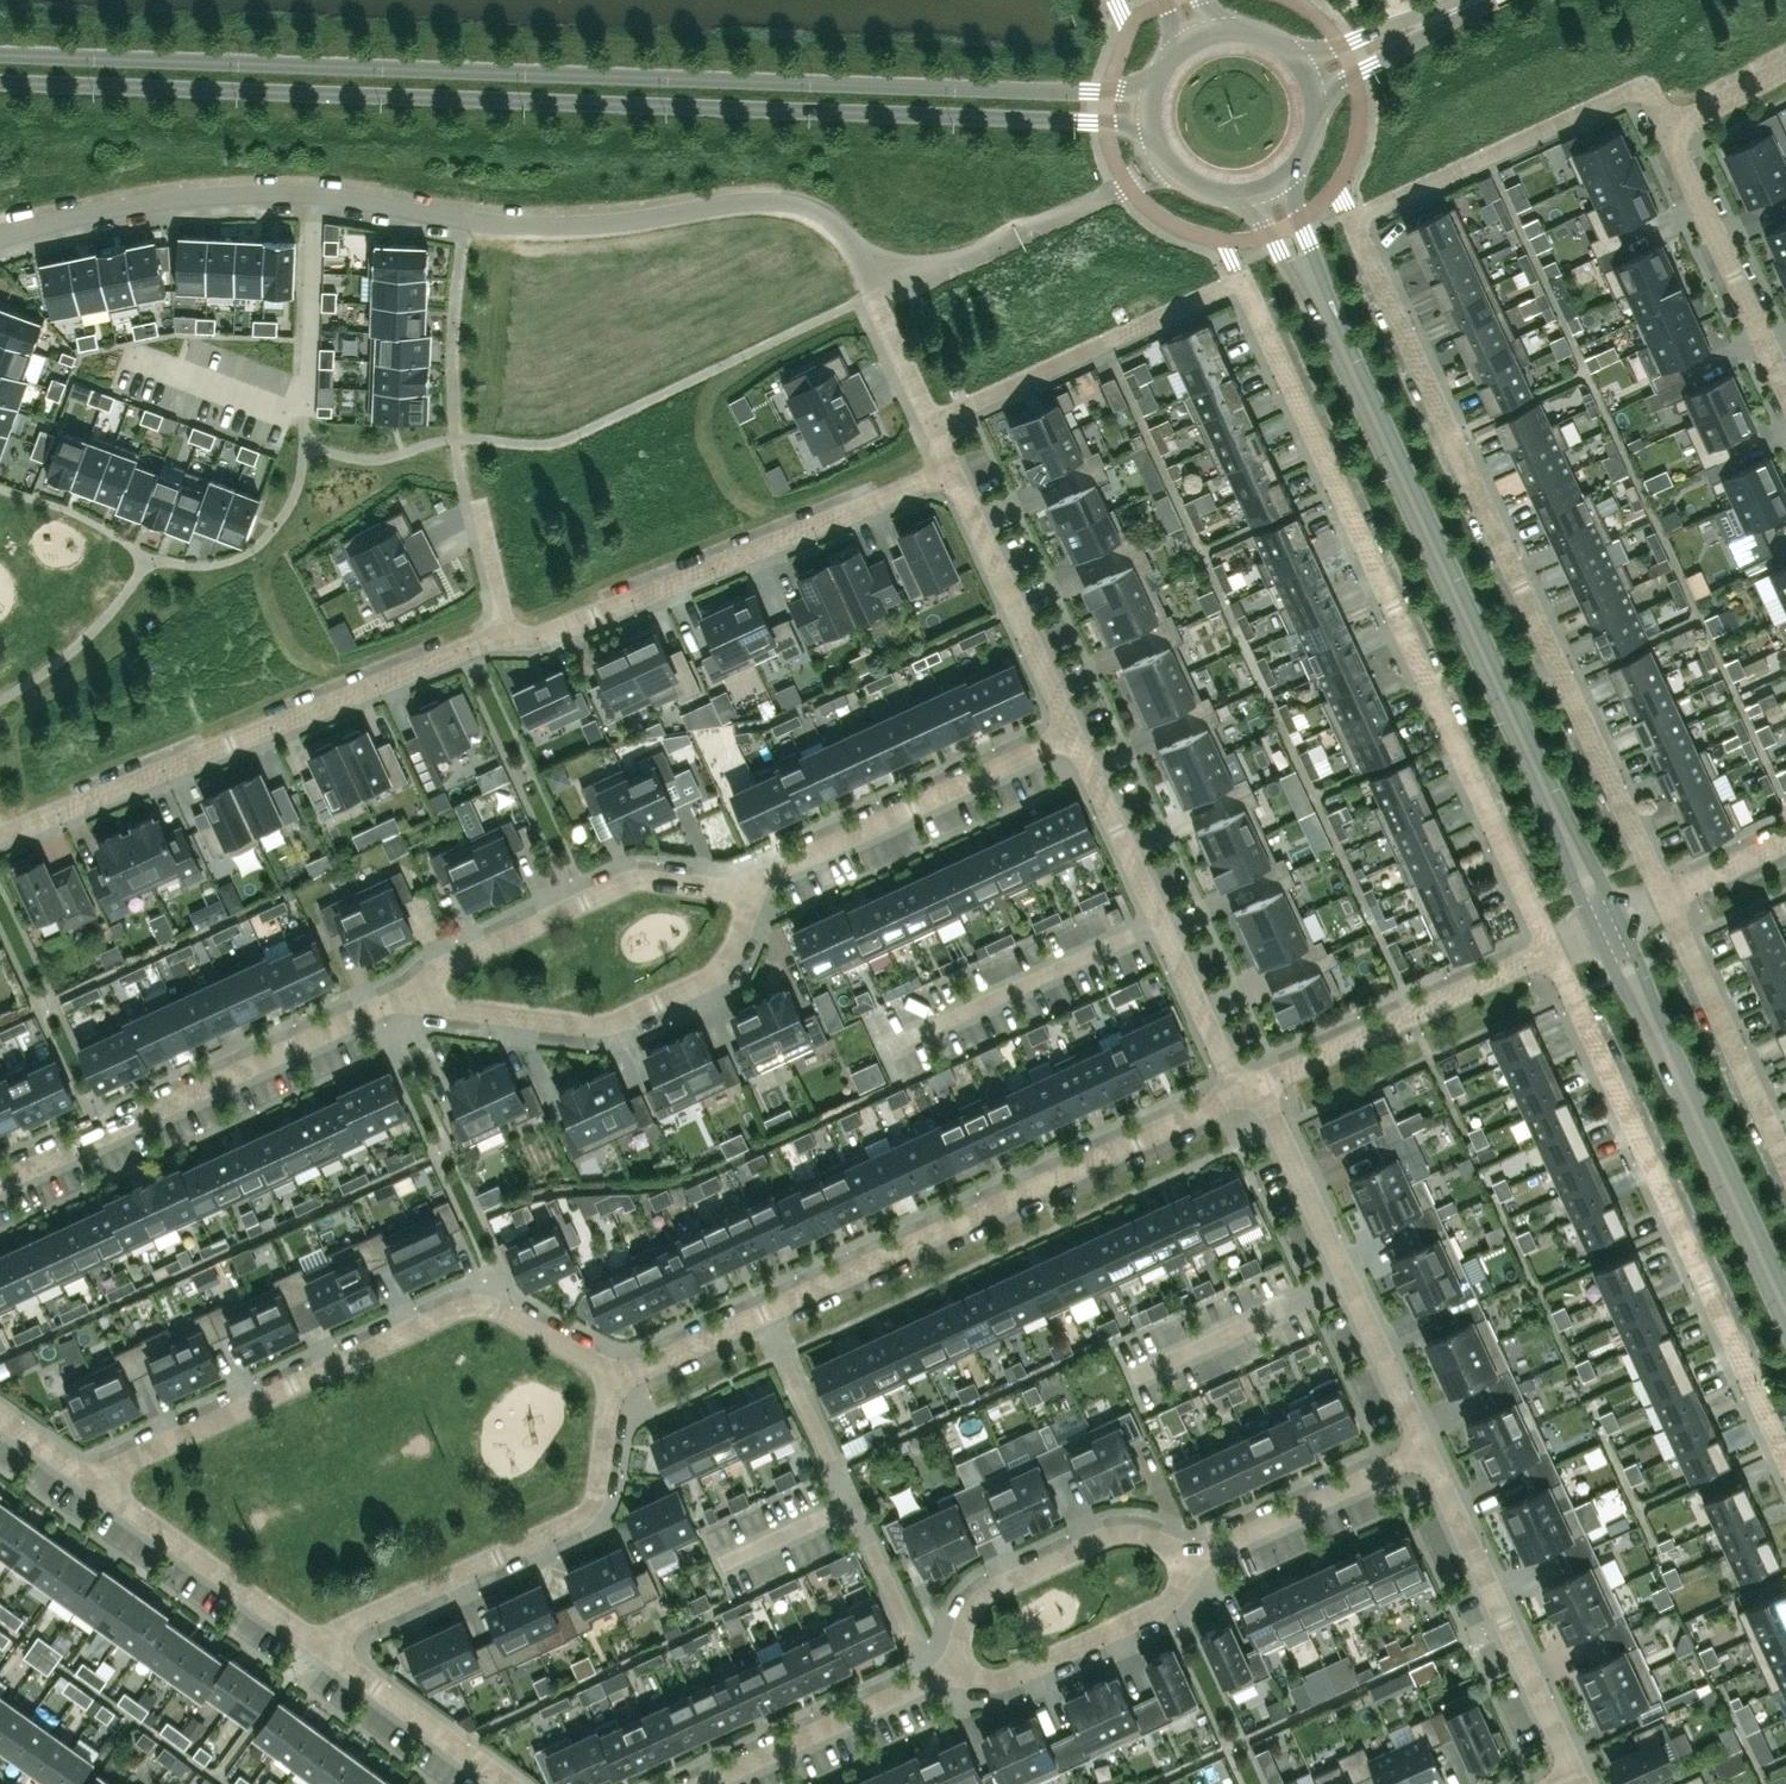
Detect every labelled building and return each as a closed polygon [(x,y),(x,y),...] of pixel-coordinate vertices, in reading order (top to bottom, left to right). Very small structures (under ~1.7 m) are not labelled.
[(1580,183),(1588,180),(1587,179),(1634,157),(1634,156),(1631,158),(1617,129),(1599,137),(1600,140),(1585,148),(1578,134),(1561,142),(1580,183)] [(1782,159),(1770,132),(1745,143),(1743,140),(1728,147),(1742,176),(1738,178),(1739,179),(1782,159)] [(1599,204),(1599,205),(1646,183),(1634,157),(1587,179),(1588,180),(1599,204)] [(1782,159),(1739,179),(1751,206),(1785,190),(1785,193),(1785,167),(1782,159)] [(1589,240),(1596,256),(1624,243),(1617,229),(1659,210),(1646,183),(1599,205),(1599,204),(1586,210),(1598,236),(1589,240)] [(1501,196),(1492,200),(1500,217),(1509,213),(1501,196)] [(1468,232),(1456,205),(1407,228),(1419,255),(1468,232)] [(1515,226),(1509,213),(1500,217),(1506,230),(1515,226)] [(1523,224),(1529,237),(1544,230),(1538,217),(1523,224)] [(1765,234),(1777,261),(1785,257),(1785,224),(1765,234)] [(1480,258),(1468,232),(1419,255),(1420,256),(1422,255),(1434,279),(1431,280),(1431,281),(1480,258)] [(180,237),(178,290),(207,291),(210,238),(180,237)] [(210,238),(207,291),(236,292),(238,239),(210,238)] [(238,239),(236,292),(265,294),(267,240),(238,239)] [(324,254),(339,254),(339,240),(325,239),(324,254)] [(156,240),(127,246),(139,305),(140,304),(139,299),(167,293),(162,269),(157,246),(156,240)] [(294,295),(296,241),(267,240),(265,294),(294,295)] [(1596,256),(1615,297),(1675,269),(1663,242),(1630,258),(1624,243),(1596,256)] [(429,247),(416,246),(416,245),(407,244),(407,246),(371,244),(370,244),(369,274),(428,276),(429,247)] [(169,245),(157,246),(162,269),(171,268),(169,245)] [(139,305),(127,246),(99,252),(111,310),(139,305)] [(111,310),(99,252),(71,258),(82,310),(109,305),(110,310),(111,310)] [(1533,265),(1527,252),(1518,256),(1524,269),(1533,265)] [(1777,261),(1785,279),(1785,257),(1777,261)] [(82,310),(71,258),(42,264),(48,294),(47,295),(48,303),(50,303),(53,316),(82,310)] [(1492,284),(1480,258),(1431,281),(1443,307),(1492,284)] [(1556,260),(1543,266),(1549,278),(1559,273),(1561,272),(1556,260)] [(1539,278),(1533,265),(1524,269),(1530,282),(1539,278)] [(1629,292),(1641,317),(1687,296),(1675,269),(1615,297),(1616,298),(1629,292)] [(1549,278),(1567,319),(1578,314),(1559,273),(1549,278)] [(427,305),(428,276),(369,274),(369,275),(375,275),(374,302),(427,305)] [(1455,333),(1504,310),(1492,284),(1443,307),(1444,308),(1446,307),(1457,331),(1455,332),(1455,333)] [(337,301),(337,292),(323,291),(322,300),(337,301)] [(1545,291),(1536,295),(1542,308),(1551,304),(1545,291)] [(1644,345),(1645,347),(1699,321),(1699,320),(1695,322),(1684,298),(1688,296),(1687,296),(1641,317),(1652,342),(1644,345)] [(336,311),(337,301),(322,300),(322,310),(336,311)] [(426,333),(427,305),(374,302),(372,331),(426,333)] [(0,306),(0,338),(34,350),(44,323),(32,318),(32,317),(24,313),(23,315),(0,306)] [(1516,336),(1504,310),(1455,333),(1467,359),(1516,336)] [(1567,319),(1573,332),(1583,327),(1578,315),(1567,319)] [(206,332),(206,317),(197,317),(196,331),(206,332)] [(216,318),(206,317),(206,332),(216,332),(216,318)] [(263,334),(263,320),(254,319),(253,334),(263,334)] [(156,320),(142,323),(145,337),(159,334),(156,320)] [(278,321),(263,320),(263,334),(277,335),(278,321)] [(1172,370),(1180,366),(1221,347),(1209,320),(1168,339),(1160,343),(1172,370)] [(1651,376),(1657,391),(1684,378),(1678,364),(1712,348),(1699,321),(1645,347),(1657,373),(1651,376)] [(145,337),(142,323),(133,325),(136,339),(145,337)] [(431,333),(426,333),(372,331),(371,360),(430,362),(431,333)] [(96,332),(86,334),(89,348),(99,346),(96,332)] [(89,348),(86,334),(77,336),(80,350),(89,348)] [(1565,334),(1556,338),(1560,347),(1569,343),(1565,334)] [(1520,366),(1509,341),(1517,337),(1516,336),(1467,359),(1468,360),(1470,358),(1481,382),(1479,384),(1479,385),(1520,366)] [(34,350),(0,338),(0,368),(24,377),(24,376),(34,350)] [(1573,352),(1569,343),(1560,347),(1564,356),(1573,352)] [(1222,348),(1221,347),(1180,366),(1192,391),(1184,394),(1184,396),(1233,373),(1233,372),(1230,373),(1219,349),(1222,348)] [(335,348),(320,348),(320,358),(334,358),(335,348)] [(60,360),(73,365),(77,356),(63,351),(60,360)] [(846,400),(836,381),(851,374),(840,352),(783,381),(804,422),(846,400)] [(1585,358),(1590,371),(1601,366),(1596,354),(1585,358)] [(334,367),(334,358),(320,358),(320,367),(334,367)] [(429,390),(430,362),(371,360),(370,388),(429,390)] [(1492,412),(1533,393),(1520,366),(1479,385),(1492,412)] [(29,378),(24,376),(24,377),(0,368),(0,399),(19,406),(29,378)] [(1140,385),(1134,372),(1126,376),(1131,389),(1140,385)] [(1245,399),(1233,373),(1184,396),(1196,422),(1245,399)] [(1699,421),(1742,401),(1730,374),(1691,392),(1684,378),(1657,391),(1664,405),(1673,401),(1679,412),(1692,406),(1699,421)] [(1115,377),(1102,383),(1115,410),(1128,405),(1115,377)] [(67,383),(53,378),(50,387),(63,392),(67,383)] [(1144,393),(1140,385),(1131,389),(1135,397),(1144,393)] [(60,401),(63,392),(50,387),(46,396),(60,401)] [(102,407),(107,393),(93,388),(88,402),(102,407)] [(428,420),(429,390),(370,388),(369,418),(406,419),(406,421),(415,421),(415,420),(428,420)] [(1024,451),(1072,430),(1063,411),(1076,405),(1068,390),(1054,396),(1057,402),(1032,414),(1029,407),(1008,417),(1024,451)] [(1555,418),(1586,405),(1580,391),(1549,404),(1555,418)] [(1597,404),(1591,391),(1582,395),(1588,408),(1597,404)] [(111,410),(116,397),(107,393),(102,407),(111,410)] [(1623,395),(1609,400),(1612,410),(1627,404),(1623,395)] [(9,433),(19,406),(0,399),(0,429),(9,433)] [(1246,400),(1245,399),(1196,422),(1208,447),(1257,425),(1257,424),(1254,425),(1243,401),(1246,400)] [(824,462),(882,433),(871,412),(855,419),(846,400),(804,422),(824,462)] [(1550,424),(1540,401),(1496,421),(1507,445),(1559,422),(1558,421),(1550,424)] [(1686,427),(1705,468),(1732,456),(1725,441),(1755,428),(1742,401),(1686,427)] [(1601,413),(1597,404),(1588,408),(1592,417),(1601,413)] [(332,406),(318,405),(318,415),(332,416),(332,406)] [(150,425),(155,411),(146,408),(141,422),(150,425)] [(159,428),(164,415),(155,411),(150,425),(159,428)] [(1569,445),(1559,422),(1507,445),(1508,446),(1510,445),(1521,467),(1569,445)] [(1164,436),(1158,424),(1149,427),(1155,440),(1164,436)] [(1269,451),(1257,425),(1208,447),(1220,473),(1269,451)] [(198,443),(203,429),(194,426),(189,439),(198,443)] [(1079,426),(1072,430),(1024,451),(1021,453),(1034,481),(1070,465),(1076,477),(1103,464),(1105,463),(1099,450),(1092,453),(1079,426)] [(0,429),(0,457),(9,433),(0,429)] [(50,448),(55,434),(41,429),(36,443),(50,448)] [(216,434),(203,429),(198,443),(211,448),(216,434)] [(72,485),(89,440),(64,431),(47,476),(72,485)] [(1147,441),(1142,432),(1134,436),(1139,445),(1147,441)] [(1170,449),(1164,436),(1155,440),(1161,453),(1170,449)] [(1641,436),(1628,442),(1632,451),(1645,445),(1641,436)] [(1618,451),(1612,438),(1604,442),(1610,455),(1618,451)] [(89,440),(72,485),(96,494),(113,449),(89,440)] [(45,461),(50,448),(36,443),(31,456),(45,461)] [(246,461),(251,447),(242,444),(237,458),(246,461)] [(1154,459),(1147,444),(1132,451),(1139,466),(1154,459)] [(1572,472),(1562,450),(1570,446),(1569,445),(1521,467),(1531,491),(1572,472)] [(255,464),(260,451),(251,447),(246,461),(255,464)] [(121,503),(135,463),(136,464),(138,458),(137,458),(113,449),(96,494),(120,503),(121,503)] [(1240,496),(1281,477),(1281,476),(1278,477),(1267,453),(1270,452),(1269,451),(1220,473),(1221,474),(1228,471),(1240,496)] [(1622,459),(1618,451),(1610,455),(1614,463),(1622,459)] [(1723,508),(1725,512),(1785,484),(1783,480),(1780,482),(1768,456),(1738,470),(1732,456),(1705,468),(1716,494),(1730,488),(1736,502),(1723,508)] [(1182,475),(1176,462),(1167,466),(1173,479),(1182,475)] [(135,463),(121,503),(120,503),(118,508),(143,518),(160,472),(136,464),(135,463)] [(1097,483),(1109,477),(1103,464),(1076,477),(1081,489),(1049,504),(1062,533),(1110,510),(1097,483)] [(167,527),(188,471),(187,470),(182,481),(160,472),(143,518),(167,527)] [(191,536),(212,480),(188,471),(167,527),(191,536)] [(1583,494),(1572,472),(1531,491),(1542,514),(1591,492),(1591,491),(1583,494)] [(1294,504),(1281,477),(1240,496),(1252,523),(1294,504)] [(219,534),(236,489),(212,480),(191,536),(192,536),(196,525),(219,534)] [(1640,497),(1634,484),(1625,488),(1631,501),(1640,497)] [(1725,512),(1736,536),(1727,540),(1740,570),(1772,555),(1758,526),(1785,513),(1785,487),(1785,484),(1725,512)] [(250,527),(261,498),(236,489),(219,534),(244,543),(247,536),(248,536),(251,528),(250,527)] [(1599,495),(1602,507),(1622,501),(1619,489),(1599,495)] [(1660,489),(1649,494),(1655,507),(1666,502),(1660,489)] [(1602,515),(1591,492),(1542,514),(1553,538),(1602,515)] [(1644,506),(1640,497),(1631,501),(1635,510),(1644,506)] [(1200,514),(1194,501),(1185,505),(1191,518),(1200,514)] [(1114,508),(1110,510),(1062,533),(1059,534),(1072,562),(1107,546),(1113,558),(1140,546),(1135,533),(1127,537),(1114,508)] [(399,539),(415,531),(403,509),(341,542),(363,583),(368,581),(367,579),(409,558),(399,539)] [(1169,531),(1184,524),(1177,511),(1163,517),(1169,531)] [(860,524),(872,554),(887,548),(893,563),(907,557),(889,513),(860,524)] [(1309,538),(1298,513),(1254,533),(1265,558),(1309,538)] [(958,574),(940,535),(944,533),(936,514),(916,523),(918,527),(901,535),(912,558),(896,565),(911,597),(928,590),(927,588),(958,574)] [(1206,527),(1200,514),(1191,518),(1197,531),(1206,527)] [(1613,538),(1602,515),(1553,538),(1564,561),(1613,538)] [(1662,544),(1656,531),(1647,535),(1653,548),(1662,544)] [(1158,538),(1149,542),(1151,548),(1161,543),(1158,538)] [(1276,581),(1317,562),(1307,540),(1310,539),(1309,538),(1265,558),(1258,561),(1269,585),(1276,581)] [(1574,584),(1623,562),(1623,561),(1615,564),(1605,543),(1613,539),(1613,538),(1564,561),(1574,584)] [(1668,557),(1662,544),(1653,548),(1659,561),(1668,557)] [(900,597),(885,565),(873,571),(869,569),(863,556),(864,556),(859,546),(843,553),(845,557),(830,564),(856,620),(886,607),(885,604),(900,597)] [(1096,616),(1152,590),(1145,574),(1152,571),(1140,546),(1113,558),(1119,571),(1083,587),(1091,604),(1094,603),(1099,614),(1096,615),(1096,616)] [(388,620),(445,590),(434,569),(419,576),(409,558),(367,579),(368,581),(388,620)] [(1222,562),(1213,566),(1219,579),(1228,575),(1222,562)] [(1328,585),(1317,562),(1276,581),(1269,585),(1279,608),(1328,585)] [(1634,585),(1623,562),(1574,584),(1585,608),(1634,585)] [(856,620),(830,564),(815,571),(813,567),(798,574),(803,584),(809,596),(807,601),(795,607),(810,639),(825,632),(826,634),(856,620)] [(1772,570),(1782,593),(1785,592),(1785,564),(1772,570)] [(1234,588),(1228,575),(1219,579),(1225,592),(1234,588)] [(1683,591),(1677,578),(1668,582),(1674,595),(1683,591)] [(1339,609),(1328,585),(1279,608),(1290,631),(1339,609)] [(1593,632),(1637,612),(1627,590),(1635,586),(1634,585),(1585,608),(1595,630),(1593,631),(1593,632)] [(1145,627),(1151,640),(1178,627),(1171,613),(1166,615),(1154,589),(1152,590),(1096,616),(1109,644),(1145,627)] [(1689,604),(1683,591),(1674,595),(1680,608),(1689,604)] [(770,627),(755,593),(743,599),(741,595),(727,602),(755,662),(779,651),(784,661),(804,651),(789,618),(770,627)] [(1709,594),(1700,598),(1704,607),(1710,604),(1711,600),(1709,594)] [(755,662),(727,602),(713,608),(714,612),(703,617),(718,651),(703,658),(714,681),(755,662)] [(1350,632),(1339,609),(1290,631),(1290,632),(1298,629),(1308,650),(1300,654),(1301,655),(1350,632)] [(1605,656),(1648,636),(1637,612),(1593,632),(1605,656)] [(1250,622),(1246,613),(1237,617),(1241,626),(1250,622)] [(1722,621),(1718,613),(1705,619),(1709,627),(1722,621)] [(1722,621),(1709,627),(1713,636),(1726,630),(1722,621)] [(1256,635),(1250,622),(1241,626),(1247,639),(1256,635)] [(673,658),(669,656),(655,627),(635,637),(637,641),(627,646),(652,701),(651,701),(654,707),(679,695),(681,700),(702,691),(685,653),(673,658)] [(1137,695),(1189,671),(1177,644),(1184,641),(1178,627),(1151,640),(1156,652),(1124,667),(1137,695)] [(972,634),(976,643),(989,637),(985,628),(972,634)] [(1360,656),(1350,632),(1301,655),(1311,678),(1360,656)] [(963,649),(976,643),(972,634),(959,640),(963,649)] [(1711,652),(1707,643),(1699,647),(1703,656),(1711,652)] [(652,701),(627,646),(616,651),(614,646),(594,655),(608,684),(606,689),(595,694),(607,722),(651,701),(652,701)] [(1184,653),(1188,666),(1206,660),(1201,647),(1184,653)] [(1663,674),(1650,647),(1609,666),(1621,693),(1663,674)] [(925,656),(929,664),(942,658),(938,650),(925,656)] [(1717,665),(1711,652),(1703,656),(1709,669),(1717,665)] [(916,670),(929,664),(925,656),(912,662),(916,670)] [(1265,656),(1256,659),(1262,672),(1271,668),(1265,656)] [(1371,679),(1360,656),(1311,678),(1312,679),(1320,675),(1330,697),(1322,700),(1322,702),(1371,679)] [(1742,665),(1738,657),(1725,663),(1729,671),(1742,665)] [(1015,664),(992,675),(991,675),(1009,714),(1033,703),(1023,681),(1025,680),(1020,668),(1018,669),(1015,664)] [(1742,665),(1729,671),(1733,680),(1746,674),(1742,665)] [(991,675),(992,675),(989,667),(963,679),(965,683),(966,682),(984,721),(983,721),(985,725),(1009,714),(991,675)] [(1253,687),(1247,668),(1231,673),(1237,692),(1253,687)] [(1277,681),(1271,668),(1262,672),(1268,685),(1277,681)] [(517,691),(519,694),(514,696),(522,713),(526,711),(532,724),(560,711),(565,722),(590,710),(581,690),(573,694),(562,670),(548,677),(548,676),(536,682),(517,691)] [(879,677),(883,686),(896,680),(892,671),(879,677)] [(1197,687),(1189,671),(1137,695),(1134,697),(1147,725),(1182,708),(1188,721),(1215,708),(1209,695),(1202,699),(1197,687)] [(1674,700),(1663,674),(1621,693),(1622,694),(1624,692),(1635,717),(1633,718),(1633,719),(1674,700)] [(870,692),(883,686),(879,677),(866,683),(870,692)] [(1729,690),(1723,677),(1714,681),(1720,694),(1729,690)] [(1382,702),(1371,679),(1322,702),(1333,725),(1382,702)] [(966,682),(965,683),(942,693),(960,732),(983,721),(984,721),(966,682)] [(463,691),(411,716),(421,738),(408,744),(429,788),(443,782),(433,760),(471,742),(466,731),(479,725),(463,691)] [(727,691),(711,698),(713,702),(724,725),(739,717),(727,691)] [(832,699),(836,707),(849,701),(845,693),(832,699)] [(960,732),(942,693),(919,704),(937,743),(960,732)] [(823,713),(836,707),(832,699),(819,705),(823,713)] [(1686,726),(1674,700),(1633,719),(1645,745),(1686,726)] [(1746,707),(1750,716),(1762,710),(1759,701),(1746,707)] [(1287,702),(1278,706),(1284,719),(1292,715),(1287,702)] [(1392,725),(1382,702),(1333,725),(1344,748),(1395,724),(1395,723),(1392,725)] [(937,743),(919,704),(896,714),(914,753),(937,743)] [(1171,778),(1174,777),(1220,755),(1222,754),(1227,752),(1214,726),(1222,722),(1215,708),(1188,721),(1194,733),(1158,750),(1171,778)] [(785,720),(789,729),(802,723),(798,714),(785,720)] [(914,753),(896,714),(873,725),(891,764),(914,753)] [(1299,728),(1292,715),(1284,719),(1290,732),(1299,728)] [(1747,729),(1741,716),(1732,720),(1738,733),(1747,729)] [(595,719),(582,725),(589,741),(603,735),(595,719)] [(776,735),(789,729),(785,720),(772,726),(776,735)] [(1773,732),(1769,723),(1756,729),(1760,737),(1773,732)] [(1363,769),(1407,749),(1395,724),(1344,748),(1355,772),(1363,769)] [(891,764),(873,725),(849,736),(867,775),(891,764)] [(1657,771),(1706,748),(1706,747),(1698,751),(1686,726),(1645,745),(1646,746),(1648,744),(1659,768),(1657,770),(1657,771)] [(409,780),(393,746),(378,753),(368,730),(362,733),(360,728),(343,736),(345,740),(339,743),(363,794),(390,781),(393,788),(409,780)] [(1751,738),(1747,729),(1738,733),(1742,742),(1751,738)] [(735,733),(739,742),(750,740),(749,731),(735,733)] [(1773,732),(1760,737),(1764,746),(1777,740),(1773,732)] [(722,744),(739,742),(735,733),(720,735),(722,744)] [(867,775),(849,736),(826,746),(844,785),(867,775)] [(363,794),(339,743),(334,746),(332,741),(315,749),(317,754),(311,756),(322,779),(307,786),(322,820),(339,812),(336,806),(363,794)] [(844,785),(826,746),(804,757),(803,757),(821,796),(844,785)] [(1718,774),(1706,748),(1657,771),(1669,797),(1718,774)] [(664,749),(636,762),(641,772),(629,778),(624,768),(623,768),(650,826),(649,823),(654,820),(655,822),(671,815),(670,813),(676,811),(662,781),(676,775),(664,749)] [(803,757),(804,757),(800,749),(775,761),(780,772),(781,772),(797,807),(798,807),(821,796),(803,757)] [(1308,749),(1299,753),(1305,766),(1314,762),(1308,749)] [(1220,755),(1174,777),(1187,805),(1220,790),(1226,802),(1253,789),(1247,776),(1235,782),(1222,754),(1220,755)] [(1374,808),(1423,785),(1411,758),(1370,777),(1382,803),(1374,807),(1374,808)] [(1320,775),(1314,762),(1305,766),(1311,779),(1320,775)] [(650,826),(623,768),(582,787),(594,813),(607,807),(621,836),(625,834),(627,837),(650,826)] [(1776,773),(1780,782),(1785,779),(1785,768),(1776,773)] [(690,769),(676,775),(686,799),(700,792),(690,769)] [(1296,770),(1280,778),(1287,792),(1302,784),(1296,770)] [(781,772),(780,772),(758,783),(776,822),(800,810),(798,807),(797,807),(781,772)] [(300,816),(285,783),(273,789),(268,787),(262,773),(234,786),(257,836),(258,836),(300,816)] [(1762,785),(1771,781),(1767,773),(1758,777),(1762,785)] [(1681,822),(1730,800),(1730,799),(1722,803),(1711,779),(1719,775),(1718,774),(1669,797),(1670,797),(1672,796),(1683,820),(1681,822)] [(1754,776),(1743,781),(1748,791),(1758,787),(1754,776)] [(1775,790),(1771,781),(1762,785),(1766,794),(1775,790)] [(776,822),(758,783),(733,794),(743,816),(741,817),(747,829),(749,828),(751,833),(776,822)] [(1386,834),(1435,811),(1435,810),(1432,811),(1421,787),(1424,786),(1423,785),(1374,808),(1386,834)] [(257,836),(234,786),(205,799),(213,816),(211,821),(199,826),(213,857),(230,849),(232,854),(260,841),(258,836),(257,836)] [(1252,807),(1259,803),(1253,789),(1226,802),(1231,814),(1195,831),(1208,859),(1211,858),(1264,833),(1252,807)] [(445,790),(432,796),(439,811),(452,804),(445,790)] [(1078,800),(1054,812),(1072,851),(1071,851),(1074,859),(1076,858),(1100,847),(1094,834),(1096,833),(1090,821),(1088,822),(1078,800)] [(1694,850),(1743,827),(1730,800),(1681,822),(1694,850)] [(1336,809),(1327,814),(1334,827),(1342,823),(1336,809)] [(1447,837),(1435,811),(1386,834),(1398,859),(1447,837)] [(1050,861),(1051,865),(1049,866),(1052,873),(1077,861),(1076,858),(1074,859),(1071,851),(1072,851),(1054,812),(1030,823),(1031,827),(1032,826),(1049,861),(1050,861)] [(203,874),(182,828),(180,829),(184,837),(171,844),(159,819),(155,821),(153,817),(133,826),(135,830),(129,833),(154,886),(182,872),(186,881),(203,874)] [(511,851),(524,845),(512,819),(471,838),(498,896),(521,885),(520,882),(524,880),(511,851)] [(1348,835),(1342,823),(1334,827),(1340,839),(1348,835)] [(583,824),(569,829),(575,844),(588,839),(583,824)] [(1032,826),(1031,827),(1009,837),(1027,876),(1028,875),(1049,866),(1051,865),(1050,861),(1049,861),(1032,826)] [(154,886),(129,833),(123,836),(121,831),(101,841),(103,845),(99,847),(110,871),(97,878),(93,869),(92,870),(113,915),(129,908),(125,899),(154,886)] [(1222,887),(1257,871),(1263,883),(1290,871),(1284,857),(1277,860),(1264,833),(1211,858),(1217,869),(1214,871),(1222,887)] [(1333,849),(1326,833),(1312,839),(1320,855),(1333,849)] [(1027,876),(1009,837),(986,848),(1004,887),(1003,887),(1006,895),(1032,883),(1028,875),(1027,876)] [(1448,838),(1447,837),(1398,859),(1399,861),(1407,857),(1418,881),(1410,884),(1410,885),(1459,863),(1459,862),(1456,863),(1445,839),(1448,838)] [(498,896),(471,838),(430,857),(442,883),(456,876),(470,906),(475,903),(476,905),(492,898),(491,896),(496,893),(497,896),(498,896)] [(1004,887),(986,848),(962,859),(980,898),(1003,887),(1004,887)] [(980,898),(962,859),(939,869),(957,908),(980,898)] [(65,928),(97,913),(77,871),(55,881),(45,860),(31,867),(29,862),(18,868),(20,872),(17,873),(41,925),(59,917),(65,928)] [(1471,889),(1459,863),(1410,885),(1422,911),(1471,889)] [(1366,874),(1362,866),(1354,870),(1358,878),(1366,874)] [(957,908),(939,869),(916,880),(934,919),(935,919),(957,908)] [(400,902),(414,896),(402,870),(361,889),(387,947),(388,946),(387,944),(393,941),(393,943),(409,936),(408,934),(414,931),(400,902)] [(1289,887),(1296,884),(1290,871),(1263,883),(1269,896),(1233,912),(1246,940),(1249,939),(1302,915),(1289,887)] [(934,919),(916,880),(893,891),(914,938),(938,926),(935,919),(934,919)] [(1372,887),(1363,891),(1369,904),(1378,900),(1372,887)] [(387,947),(361,889),(320,908),(332,934),(345,928),(359,957),(363,955),(365,957),(387,947)] [(1109,898),(1105,889),(1093,895),(1097,904),(1109,898)] [(1434,937),(1483,915),(1483,914),(1480,915),(1469,891),(1472,890),(1471,889),(1422,911),(1434,937)] [(914,938),(893,891),(869,902),(891,948),(914,938)] [(1097,904),(1093,895),(1080,901),(1084,910),(1097,904)] [(239,899),(227,904),(230,913),(243,907),(239,899)] [(285,900),(272,906),(276,914),(289,908),(285,900)] [(1384,913),(1378,900),(1369,904),(1375,917),(1384,913)] [(891,948),(869,902),(847,912),(846,912),(862,948),(861,948),(866,960),(891,948)] [(276,914),(272,906),(259,912),(263,920),(276,914)] [(1125,918),(1119,906),(1106,911),(1111,924),(1125,918)] [(1770,906),(1729,925),(1741,952),(1783,933),(1770,906)] [(862,948),(846,912),(847,912),(845,908),(821,919),(839,958),(840,958),(861,948),(862,948)] [(1063,919),(1059,911),(1046,917),(1050,925),(1063,919)] [(1322,939),(1315,942),(1302,915),(1249,939),(1262,967),(1295,952),(1301,965),(1328,952),(1322,939)] [(1496,942),(1483,915),(1434,937),(1435,938),(1442,935),(1454,961),(1496,942)] [(1050,925),(1046,917),(1033,923),(1037,931),(1050,925)] [(839,958),(821,919),(796,931),(799,936),(797,937),(802,949),(804,948),(818,977),(843,966),(840,958),(839,958)] [(121,920),(110,925),(115,936),(116,938),(127,933),(121,920)] [(242,930),(238,921),(225,927),(229,936),(242,930)] [(229,936),(225,927),(212,933),(216,942),(229,936)] [(1012,932),(999,938),(1003,947),(1016,941),(1012,932)] [(1756,977),(1785,963),(1785,940),(1783,933),(1741,952),(1742,953),(1744,952),(1756,977)] [(1003,947),(999,938),(986,944),(990,953),(1003,947)] [(1396,939),(1387,943),(1393,956),(1402,952),(1396,939)] [(335,979),(317,940),(293,951),(311,990),(335,979)] [(196,952),(192,943),(179,949),(183,958),(196,952)] [(117,944),(99,952),(107,968),(125,960),(117,944)] [(183,958),(179,949),(166,955),(170,964),(183,958)] [(1339,963),(1333,950),(1328,952),(1301,965),(1306,977),(1273,992),(1289,1027),(1310,1017),(1307,1011),(1342,995),(1329,967),(1339,963)] [(311,990),(293,951),(271,961),(269,962),(286,997),(285,997),(287,1001),(311,990)] [(1408,965),(1402,952),(1393,956),(1399,969),(1408,965)] [(965,954),(953,960),(956,968),(969,962),(965,954)] [(269,962),(271,961),(269,958),(244,969),(262,1008),(285,997),(286,997),(269,962)] [(956,968),(953,960),(940,966),(944,974),(956,968)] [(1756,977),(1769,1002),(1785,994),(1785,963),(1756,977)] [(149,973),(145,964),(132,970),(136,979),(149,973)] [(262,1008),(244,969),(221,980),(239,1019),(262,1008)] [(136,979),(132,970),(119,976),(123,985),(136,979)] [(1418,982),(1423,995),(1452,983),(1446,970),(1418,982)] [(923,984),(919,975),(906,981),(910,990),(923,984)] [(239,1019),(221,980),(198,991),(216,1029),(239,1019)] [(1143,993),(1138,980),(1137,980),(1129,984),(1135,997),(1143,993)] [(910,990),(906,981),(893,987),(897,996),(910,990)] [(1135,997),(1129,984),(1120,988),(1126,1000),(1135,997)] [(98,986),(85,992),(89,1001),(102,995),(98,986)] [(828,1039),(816,1013),(802,1019),(789,990),(785,992),(783,989),(760,1000),(787,1058),(828,1039)] [(863,1011),(876,1005),(869,989),(856,995),(859,1003),(863,1011)] [(216,1029),(198,991),(174,1001),(192,1040),(216,1029)] [(89,1001),(85,992),(72,998),(76,1007),(89,1001)] [(1769,1002),(1780,1027),(1778,1028),(1779,1029),(1785,1026),(1785,994),(1769,1002)] [(787,1058),(760,1000),(761,1003),(756,1006),(755,1004),(739,1011),(740,1013),(734,1016),(748,1045),(734,1051),(746,1077),(787,1058)] [(192,1040),(174,1001),(151,1012),(169,1051),(192,1040)] [(1097,1014),(1091,1001),(1082,1005),(1088,1018),(1097,1014)] [(1184,1025),(1177,1010),(1174,1002),(1143,1016),(1147,1024),(1165,1063),(1190,1051),(1179,1028),(1184,1025)] [(863,1011),(859,1003),(846,1009),(850,1017),(859,1013),(863,1011)] [(1088,1018),(1082,1005),(1074,1009),(1079,1022),(1088,1018)] [(169,1051),(151,1012),(127,1023),(129,1027),(146,1062),(147,1061),(169,1051)] [(826,1018),(830,1027),(843,1021),(839,1012),(826,1018)] [(1502,1063),(1544,1044),(1531,1017),(1490,1036),(1502,1063)] [(25,1020),(12,1026),(16,1034),(29,1028),(25,1020)] [(1050,1036),(1044,1023),(1035,1027),(1041,1040),(1050,1036)] [(1165,1063),(1147,1024),(1123,1035),(1126,1040),(1144,1079),(1158,1072),(1156,1067),(1165,1063)] [(16,1034),(12,1026),(0,1031),(0,1034),(3,1040),(16,1034)] [(129,1027),(106,1037),(124,1076),(148,1065),(147,1061),(146,1062),(129,1027)] [(1041,1040),(1035,1027),(1027,1031),(1033,1044),(1041,1040)] [(741,1079),(729,1053),(715,1060),(702,1030),(698,1033),(696,1030),(673,1040),(700,1098),(741,1079)] [(124,1076),(106,1037),(82,1049),(100,1087),(124,1076)] [(700,1098),(673,1040),(672,1041),(674,1044),(668,1046),(667,1044),(652,1051),(653,1053),(647,1056),(661,1085),(647,1091),(659,1117),(700,1098)] [(1144,1079),(1126,1040),(1103,1051),(1121,1090),(1144,1079)] [(1121,1090),(1103,1051),(1099,1043),(1076,1054),(1079,1061),(1097,1100),(1121,1090)] [(1003,1057),(998,1044),(997,1044),(989,1048),(995,1061),(1003,1057)] [(1544,1044),(1502,1063),(1503,1064),(1514,1089),(1553,1071),(1542,1046),(1544,1045),(1544,1044)] [(995,1061),(989,1048),(980,1052),(986,1065),(995,1061)] [(1097,1100),(1079,1061),(1076,1054),(1053,1064),(1056,1072),(1074,1111),(1097,1100)] [(75,1099),(57,1060),(33,1071),(50,1110),(75,1099)] [(544,1110),(532,1084),(518,1090),(505,1061),(500,1063),(499,1061),(483,1068),(484,1071),(479,1073),(477,1070),(476,1071),(503,1129),(504,1128),(499,1117),(512,1112),(516,1122),(544,1110)] [(957,1079),(951,1066),(942,1070),(948,1083),(957,1079)] [(948,1083),(942,1070),(933,1074),(939,1087),(948,1083)] [(50,1110),(33,1071),(10,1082),(9,1082),(25,1117),(25,1118),(26,1121),(50,1110)] [(503,1129),(476,1071),(454,1081),(455,1084),(450,1086),(464,1115),(450,1121),(462,1148),(503,1129)] [(654,1119),(642,1093),(628,1100),(615,1071),(610,1073),(609,1071),(593,1078),(594,1080),(589,1083),(587,1080),(586,1080),(613,1138),(654,1119)] [(1565,1096),(1553,1071),(1514,1089),(1526,1115),(1567,1096),(1567,1095),(1565,1096)] [(384,1122),(408,1111),(391,1072),(366,1083),(384,1122)] [(1074,1111),(1056,1072),(1033,1083),(1051,1122),(1074,1111)] [(1445,1079),(1449,1088),(1462,1082),(1458,1073),(1445,1079)] [(10,1082),(9,1078),(0,1082),(0,1123),(2,1128),(25,1118),(25,1117),(9,1082),(10,1082)] [(613,1138),(586,1080),(564,1091),(565,1094),(560,1096),(574,1125),(560,1131),(572,1157),(613,1138)] [(1462,1082),(1449,1088),(1453,1096),(1466,1090),(1462,1082)] [(384,1122),(366,1083),(342,1094),(344,1098),(361,1133),(362,1132),(384,1122)] [(1051,1122),(1033,1083),(1010,1094),(1028,1132),(1051,1122)] [(1028,1132),(1010,1094),(1006,1086),(983,1097),(986,1104),(1004,1143),(1028,1132)] [(910,1100),(904,1088),(904,1087),(895,1091),(901,1104),(910,1100)] [(901,1104),(895,1091),(887,1095),(893,1108),(901,1104)] [(1371,1133),(1378,1148),(1404,1136),(1385,1094),(1322,1123),(1330,1140),(1333,1139),(1337,1148),(1371,1133)] [(1526,1115),(1538,1141),(1579,1122),(1567,1096),(1526,1115)] [(1004,1143),(986,1104),(983,1097),(959,1107),(963,1115),(981,1154),(1004,1143)] [(344,1098),(321,1108),(339,1147),(364,1136),(362,1132),(361,1133),(344,1098)] [(339,1147),(321,1108),(298,1119),(316,1158),(320,1166),(343,1155),(339,1147)] [(863,1122),(858,1109),(857,1109),(849,1113),(855,1126),(863,1122)] [(855,1126),(849,1113),(840,1117),(846,1130),(855,1126)] [(775,1115),(766,1120),(773,1136),(782,1132),(775,1115)] [(981,1154),(963,1115),(940,1126),(958,1165),(981,1154)] [(316,1158),(298,1119),(275,1130),(293,1169),(316,1158)] [(1550,1167),(1591,1148),(1579,1122),(1538,1141),(1550,1167)] [(1472,1140),(1485,1134),(1481,1125),(1468,1131),(1472,1139),(1472,1140)] [(958,1165),(940,1126),(916,1137),(934,1176),(958,1165)] [(293,1169),(275,1130),(251,1141),(269,1180),(273,1187),(296,1177),(293,1169)] [(817,1143),(811,1131),(811,1130),(802,1134),(808,1147),(817,1143)] [(808,1147),(802,1134),(793,1138),(799,1151),(808,1147)] [(1489,1142),(1485,1134),(1472,1140),(1476,1148),(1489,1142)] [(1417,1165),(1404,1136),(1378,1148),(1385,1163),(1351,1179),(1357,1191),(1354,1193),(1360,1206),(1423,1177),(1423,1176),(1409,1182),(1404,1171),(1417,1165)] [(728,1137),(720,1141),(727,1156),(735,1152),(728,1137)] [(934,1176),(916,1137),(893,1147),(911,1186),(934,1176)] [(273,1187),(269,1180),(251,1141),(228,1151),(246,1190),(249,1198),(273,1187)] [(911,1186),(893,1147),(870,1158),(888,1197),(911,1186)] [(1550,1167),(1562,1192),(1601,1175),(1589,1150),(1592,1149),(1591,1148),(1550,1167)] [(417,1159),(413,1150),(400,1156),(404,1165),(417,1159)] [(888,1197),(870,1158),(866,1150),(843,1161),(847,1169),(865,1208),(888,1197)] [(246,1190),(228,1151),(204,1162),(222,1201),(246,1190)] [(770,1165),(764,1152),(755,1156),(761,1169),(770,1165)] [(404,1165),(400,1156),(387,1162),(391,1171),(404,1165)] [(761,1169),(755,1156),(747,1160),(753,1173),(761,1169)] [(222,1201),(204,1162),(182,1173),(181,1173),(199,1212),(222,1201)] [(199,1212),(181,1173),(182,1173),(180,1169),(157,1179),(156,1178),(155,1179),(178,1227),(200,1216),(198,1212),(199,1212)] [(865,1208),(847,1169),(823,1180),(841,1218),(865,1208)] [(370,1180),(366,1172),(353,1178),(357,1186),(370,1180)] [(841,1218),(823,1180),(820,1172),(796,1183),(800,1190),(818,1229),(841,1218)] [(723,1186),(717,1174),(717,1173),(709,1177),(715,1190),(723,1186)] [(1601,1175),(1562,1192),(1574,1218),(1615,1200),(1615,1199),(1612,1200),(1601,1175)] [(715,1190),(709,1177),(700,1181),(706,1194),(715,1190)] [(1239,1177),(1214,1188),(1232,1227),(1231,1228),(1235,1236),(1267,1221),(1263,1213),(1256,1198),(1250,1201),(1239,1177)] [(1416,1230),(1442,1218),(1458,1211),(1453,1199),(1437,1207),(1423,1177),(1360,1206),(1366,1219),(1369,1218),(1375,1231),(1409,1215),(1416,1230)] [(1492,1183),(1496,1191),(1509,1185),(1505,1177),(1492,1183)] [(357,1186),(353,1178),(340,1184),(344,1192),(357,1186)] [(178,1227),(155,1179),(132,1189),(154,1237),(178,1227)] [(1509,1185),(1496,1191),(1500,1200),(1513,1194),(1509,1185)] [(1231,1228),(1232,1227),(1214,1188),(1205,1193),(1203,1187),(1189,1194),(1209,1238),(1210,1238),(1212,1243),(1213,1246),(1235,1236),(1231,1228)] [(673,1201),(670,1194),(667,1188),(659,1192),(665,1205),(673,1201)] [(154,1237),(132,1189),(131,1190),(132,1191),(109,1202),(110,1206),(111,1205),(129,1244),(130,1244),(132,1248),(154,1237)] [(495,1190),(479,1198),(484,1208),(500,1200),(495,1190)] [(818,1229),(800,1190),(777,1201),(775,1196),(774,1196),(795,1240),(818,1229)] [(619,1205),(613,1193),(613,1192),(604,1196),(610,1209),(619,1205)] [(665,1205),(659,1192),(650,1196),(656,1209),(665,1205)] [(324,1202),(320,1193),(307,1199),(311,1208),(324,1202)] [(1210,1238),(1209,1238),(1189,1194),(1165,1205),(1183,1244),(1188,1254),(1212,1243),(1210,1238)] [(610,1209),(604,1196),(596,1200),(602,1213),(610,1209)] [(795,1240),(774,1196),(751,1207),(769,1246),(778,1241),(781,1246),(795,1240)] [(561,1210),(555,1197),(547,1201),(553,1214),(561,1210)] [(311,1208),(307,1199),(294,1205),(298,1214),(311,1208)] [(448,1233),(462,1227),(449,1199),(434,1207),(437,1212),(411,1224),(433,1272),(460,1259),(448,1233)] [(769,1246),(751,1207),(747,1199),(724,1210),(728,1217),(746,1256),(769,1246)] [(1615,1200),(1574,1218),(1587,1246),(1628,1226),(1615,1200)] [(529,1203),(520,1207),(526,1220),(535,1216),(529,1203)] [(111,1205),(110,1206),(88,1216),(106,1255),(129,1244),(111,1205)] [(1183,1244),(1165,1205),(1142,1215),(1160,1254),(1164,1262),(1186,1252),(1183,1244)] [(526,1220),(520,1207),(511,1211),(517,1224),(526,1220)] [(561,1210),(553,1214),(554,1217),(558,1225),(558,1226),(567,1222),(561,1210)] [(277,1223),(273,1215),(260,1221),(264,1229),(277,1223)] [(1160,1254),(1142,1215),(1119,1226),(1137,1265),(1140,1272),(1164,1262),(1160,1254)] [(106,1255),(88,1216),(65,1227),(83,1266),(106,1255)] [(558,1226),(558,1225),(554,1217),(530,1228),(534,1236),(551,1275),(576,1264),(558,1226)] [(746,1256),(728,1217),(704,1228),(722,1267),(746,1256)] [(1461,1259),(1442,1218),(1416,1230),(1423,1245),(1393,1259),(1397,1269),(1394,1270),(1402,1286),(1461,1259)] [(264,1229),(260,1221),(247,1227),(251,1235),(264,1229)] [(433,1272),(411,1224),(385,1236),(382,1230),(369,1237),(381,1264),(394,1258),(406,1284),(433,1272)] [(1137,1265),(1119,1226),(1096,1237),(1114,1276),(1117,1283),(1140,1272),(1137,1265)] [(83,1266),(65,1227),(41,1238),(59,1276),(63,1284),(86,1273),(83,1266)] [(551,1275),(534,1236),(530,1228),(498,1243),(509,1266),(516,1263),(527,1286),(551,1275)] [(722,1267),(704,1228),(681,1239),(701,1283),(715,1277),(712,1272),(722,1267)] [(1516,1235),(1520,1243),(1533,1237),(1529,1229),(1516,1235)] [(230,1245),(226,1236),(213,1242),(217,1251),(230,1245)] [(701,1283),(681,1239),(680,1236),(657,1247),(660,1255),(678,1294),(701,1283)] [(368,1270),(381,1264),(369,1237),(355,1243),(354,1241),(327,1254),(330,1261),(331,1261),(353,1309),(380,1296),(368,1270)] [(1114,1276),(1096,1237),(1072,1248),(1090,1287),(1094,1294),(1117,1283),(1114,1276)] [(1533,1237),(1520,1243),(1524,1252),(1537,1246),(1533,1237)] [(59,1276),(41,1238),(18,1248),(36,1287),(59,1276)] [(204,1257),(217,1251),(213,1242),(200,1248),(204,1257)] [(633,1258),(637,1266),(655,1304),(678,1294),(660,1255),(657,1247),(656,1245),(633,1256),(633,1258)] [(18,1248),(0,1257),(0,1271),(13,1298),(36,1287),(18,1248)] [(1090,1287),(1072,1248),(1049,1258),(1067,1297),(1070,1305),(1094,1294),(1090,1287)] [(1606,1297),(1648,1278),(1635,1251),(1594,1270),(1606,1297)] [(1257,1256),(1248,1260),(1254,1273),(1263,1269),(1257,1256)] [(184,1266),(180,1258),(167,1264),(171,1272),(184,1266)] [(655,1304),(637,1266),(633,1258),(610,1268),(614,1276),(632,1315),(655,1304)] [(1067,1297),(1049,1258),(1026,1269),(1044,1308),(1047,1316),(1070,1305),(1067,1297)] [(1480,1300),(1461,1259),(1402,1286),(1408,1300),(1411,1298),(1417,1311),(1447,1297),(1454,1312),(1480,1300)] [(1254,1273),(1248,1260),(1239,1264),(1245,1277),(1254,1273)] [(331,1261),(330,1261),(305,1273),(302,1267),(289,1274),(301,1301),(314,1295),(326,1321),(353,1309),(331,1261)] [(171,1272),(167,1264),(154,1270),(158,1278),(171,1272)] [(632,1315),(614,1276),(610,1268),(586,1280),(607,1327),(632,1315)] [(1044,1308),(1026,1269),(1002,1280),(1020,1319),(1044,1308)] [(0,1271),(0,1313),(16,1306),(13,1298),(0,1271)] [(288,1307),(301,1301),(289,1274),(275,1280),(277,1286),(251,1298),(273,1346),(300,1333),(288,1307)] [(1210,1278),(1201,1282),(1207,1295),(1216,1291),(1210,1278)] [(1648,1278),(1606,1297),(1618,1323),(1657,1305),(1645,1280),(1648,1279),(1648,1278)] [(137,1288),(133,1279),(120,1285),(124,1294),(137,1288)] [(1020,1319),(1002,1280),(979,1291),(997,1330),(1000,1337),(1024,1326),(1020,1319)] [(1207,1295),(1201,1282),(1193,1286),(1199,1299),(1207,1295)] [(111,1300),(124,1294),(120,1285),(107,1291),(111,1300)] [(997,1330),(979,1291),(956,1301),(974,1340),(997,1330)] [(273,1346),(251,1298),(225,1310),(223,1304),(209,1311),(221,1338),(234,1332),(246,1358),(273,1346)] [(1163,1300),(1155,1303),(1161,1316),(1169,1312),(1163,1300)] [(1499,1341),(1480,1300),(1454,1312),(1461,1327),(1427,1343),(1433,1356),(1430,1357),(1436,1370),(1499,1341)] [(90,1309),(86,1301),(73,1307),(77,1315),(90,1309)] [(974,1340),(956,1301),(933,1312),(951,1351),(974,1340)] [(1161,1316),(1155,1303),(1146,1307),(1152,1320),(1161,1316)] [(1552,1311),(1556,1320),(1569,1314),(1565,1305),(1552,1311)] [(1657,1305),(1618,1323),(1630,1348),(1672,1329),(1671,1328),(1668,1330),(1657,1305)] [(77,1315),(73,1307),(60,1313),(64,1321),(77,1315)] [(208,1344),(221,1338),(209,1311),(195,1317),(197,1323),(172,1334),(171,1335),(193,1382),(220,1370),(208,1344)] [(951,1351),(933,1312),(909,1323),(927,1362),(951,1351)] [(1569,1314),(1556,1320),(1560,1329),(1573,1323),(1569,1314)] [(1115,1317),(1106,1321),(1112,1334),(1121,1330),(1115,1317)] [(1112,1334),(1106,1321),(1097,1325),(1103,1338),(1112,1334)] [(40,1322),(27,1328),(30,1337),(43,1331),(40,1322)] [(927,1362),(909,1323),(886,1334),(904,1373),(927,1362)] [(193,1382),(171,1335),(172,1334),(169,1327),(142,1339),(143,1341),(129,1347),(141,1375),(154,1369),(166,1395),(193,1382)] [(30,1337),(27,1328),(14,1334),(18,1343),(30,1337)] [(1672,1329),(1630,1348),(1642,1374),(1683,1355),(1672,1329)] [(904,1373),(886,1334),(863,1344),(881,1383),(884,1390),(907,1379),(904,1373)] [(1068,1338),(1059,1342),(1065,1355),(1074,1351),(1068,1338)] [(1518,1382),(1499,1341),(1436,1370),(1442,1384),(1445,1382),(1451,1395),(1485,1379),(1492,1394),(1518,1382)] [(1065,1355),(1059,1342),(1051,1346),(1057,1359),(1065,1355)] [(881,1383),(863,1344),(839,1355),(857,1394),(861,1401),(884,1390),(881,1383)] [(1307,1344),(1293,1350),(1297,1359),(1311,1352),(1307,1344)] [(39,1360),(33,1346),(5,1359),(12,1373),(39,1360)] [(128,1381),(141,1375),(129,1347),(115,1354),(118,1360),(91,1372),(113,1419),(140,1407),(128,1381)] [(1284,1354),(1270,1361),(1274,1369),(1288,1363),(1284,1354)] [(857,1394),(839,1355),(815,1366),(826,1390),(819,1394),(826,1409),(829,1416),(861,1401),(857,1394)] [(1683,1355),(1642,1374),(1654,1400),(1695,1381),(1683,1355)] [(1576,1363),(1580,1372),(1593,1366),(1589,1357),(1576,1363)] [(1021,1360),(1013,1364),(1019,1377),(1027,1373),(1021,1360)] [(1274,1369),(1270,1361),(1256,1367),(1260,1376),(1274,1369)] [(1019,1377),(1013,1364),(1004,1368),(1010,1381),(1019,1377)] [(1593,1366),(1580,1372),(1583,1380),(1597,1375),(1593,1366)] [(113,1419),(91,1372),(64,1384),(73,1402),(62,1407),(76,1437),(113,1419)] [(1237,1376),(1223,1382),(1227,1391),(1241,1384),(1237,1376)] [(1531,1376),(1518,1382),(1522,1392),(1535,1386),(1531,1376)] [(1348,1404),(1350,1403),(1338,1377),(1312,1389),(1313,1391),(1312,1391),(1334,1438),(1358,1427),(1348,1404)] [(975,1381),(966,1385),(972,1398),(981,1394),(975,1381)] [(1695,1381),(1654,1400),(1666,1426),(1705,1408),(1693,1384),(1696,1382),(1695,1381)] [(1227,1391),(1223,1382),(1209,1389),(1213,1397),(1227,1391)] [(1521,1416),(1531,1411),(1522,1392),(1518,1382),(1492,1394),(1499,1409),(1468,1423),(1473,1433),(1470,1434),(1478,1451),(1537,1423),(1536,1422),(1526,1427),(1521,1416)] [(972,1398),(966,1385),(957,1389),(963,1402),(972,1398)] [(793,1412),(786,1415),(775,1391),(751,1402),(769,1441),(767,1442),(771,1450),(803,1435),(793,1412)] [(1334,1438),(1312,1391),(1289,1402),(1313,1454),(1313,1453),(1311,1448),(1334,1438)] [(1139,1397),(1148,1419),(1160,1414),(1151,1392),(1139,1397)] [(1191,1397),(1177,1404),(1181,1413),(1195,1406),(1191,1397)] [(769,1441),(751,1402),(741,1407),(738,1402),(725,1408),(745,1452),(767,1442),(769,1441)] [(1313,1454),(1289,1402),(1288,1402),(1294,1415),(1272,1426),(1289,1464),(1313,1454)] [(928,1403),(919,1407),(925,1420),(934,1416),(928,1403)] [(1181,1413),(1177,1404),(1163,1410),(1167,1419),(1181,1413)] [(925,1420),(919,1407),(911,1411),(917,1424),(925,1420)] [(745,1452),(725,1408),(701,1419),(719,1458),(721,1463),(745,1452)] [(1705,1408),(1666,1426),(1678,1452),(1719,1433),(1719,1432),(1716,1433),(1705,1408)] [(1131,1409),(1090,1428),(1117,1487),(1134,1480),(1132,1477),(1142,1472),(1128,1442),(1143,1435),(1131,1409)] [(1600,1415),(1604,1424),(1617,1418),(1613,1409),(1600,1415)] [(181,1410),(163,1416),(168,1431),(186,1424),(181,1410)] [(1617,1418),(1604,1424),(1608,1432),(1621,1427),(1617,1418)] [(719,1458),(701,1419),(677,1430),(695,1469),(698,1474),(721,1463),(719,1458)] [(1556,1464),(1537,1423),(1478,1451),(1484,1464),(1487,1463),(1492,1475),(1523,1461),(1530,1476),(1556,1464)] [(881,1424),(873,1428),(879,1441),(887,1437),(881,1424)] [(1289,1464),(1272,1426),(1248,1436),(1266,1475),(1289,1464)] [(879,1441),(873,1428),(864,1432),(870,1445),(879,1441)] [(1117,1487),(1090,1428),(1049,1447),(1061,1473),(1076,1466),(1090,1496),(1102,1490),(1104,1493),(1117,1487)] [(695,1469),(677,1430),(654,1441),(672,1480),(695,1469)] [(1719,1433),(1678,1452),(1691,1479),(1732,1460),(1719,1433)] [(1266,1475),(1248,1436),(1225,1447),(1243,1486),(1266,1475)] [(1061,1473),(1049,1447),(1008,1466),(1035,1525),(1051,1517),(1050,1515),(1060,1510),(1046,1480),(1061,1473)] [(1243,1486),(1225,1447),(1202,1457),(1199,1450),(1198,1450),(1219,1497),(1243,1486)] [(1219,1497),(1198,1450),(1174,1461),(1195,1508),(1219,1497)] [(1628,1476),(1641,1470),(1637,1461),(1624,1467),(1628,1476)] [(1575,1506),(1556,1464),(1530,1476),(1537,1492),(1503,1507),(1508,1520),(1506,1521),(1512,1534),(1575,1506)] [(1035,1525),(1008,1466),(967,1485),(979,1511),(994,1504),(1008,1534),(1020,1528),(1022,1531),(1035,1525)] [(791,1469),(783,1473),(789,1486),(797,1482),(791,1469)] [(1644,1479),(1641,1470),(1628,1476),(1631,1484),(1644,1479)] [(789,1486),(783,1473),(774,1477),(780,1490),(789,1486)] [(1716,1526),(1757,1507),(1745,1480),(1704,1499),(1716,1526)] [(964,1518),(979,1511),(967,1485),(938,1498),(942,1508),(931,1513),(927,1503),(926,1504),(953,1563),(966,1557),(965,1554),(978,1548),(964,1518)] [(699,1536),(678,1490),(653,1501),(671,1540),(675,1548),(699,1536)] [(745,1490),(736,1494),(742,1507),(751,1503),(745,1490)] [(18,1513),(8,1506),(11,1502),(1,1495),(2,1493),(1,1492),(0,1493),(0,1537),(18,1513)] [(742,1507),(736,1494),(727,1498),(733,1511),(742,1507)] [(671,1540),(653,1501),(629,1512),(647,1551),(671,1540)] [(953,1563),(926,1504),(885,1523),(897,1549),(912,1542),(926,1572),(935,1568),(936,1570),(953,1563)] [(719,1518),(713,1505),(704,1509),(710,1522),(719,1518)] [(1593,1547),(1575,1506),(1512,1534),(1518,1548),(1521,1547),(1527,1559),(1561,1543),(1567,1559),(1593,1547)] [(1757,1507),(1716,1526),(1728,1552),(1769,1533),(1769,1532),(1766,1533),(1755,1509),(1758,1508),(1757,1507)] [(39,1528),(18,1513),(0,1537),(0,1552),(14,1562),(39,1528)] [(35,1577),(60,1543),(39,1528),(14,1562),(35,1577)] [(1769,1533),(1728,1552),(1741,1579),(1782,1560),(1769,1533)] [(1408,1535),(1384,1546),(1405,1592),(1406,1592),(1407,1595),(1433,1583),(1421,1556),(1418,1557),(1408,1535)] [(1662,1551),(1675,1545),(1671,1536),(1658,1542),(1662,1551)] [(56,1592),(81,1558),(60,1543),(35,1577),(56,1592)] [(1405,1592),(1384,1546),(1361,1556),(1359,1551),(1358,1551),(1382,1603),(1405,1592)] [(622,1547),(595,1560),(617,1608),(620,1614),(645,1602),(660,1595),(648,1567),(634,1574),(622,1547)] [(1612,1588),(1593,1547),(1567,1559),(1574,1574),(1544,1587),(1549,1597),(1546,1598),(1553,1615),(1612,1588)] [(858,1553),(856,1549),(829,1562),(833,1570),(835,1575),(857,1565),(862,1575),(867,1573),(858,1553)] [(1382,1603),(1358,1551),(1335,1562),(1356,1609),(1378,1598),(1381,1604),(1382,1603)] [(77,1607),(101,1573),(81,1558),(56,1592),(77,1607)] [(617,1608),(595,1560),(568,1572),(580,1599),(567,1605),(580,1632),(594,1625),(591,1619),(617,1608)] [(833,1570),(829,1562),(815,1568),(819,1577),(833,1570)] [(1356,1609),(1335,1562),(1311,1573),(1333,1619),(1356,1609)] [(1662,1572),(1666,1580),(1679,1574),(1675,1566),(1662,1572)] [(98,1623),(126,1584),(104,1568),(101,1573),(77,1607),(98,1623)] [(1333,1619),(1311,1573),(1288,1584),(1309,1630),(1333,1619)] [(1683,1583),(1679,1574),(1666,1580),(1670,1589),(1683,1583)] [(797,1577),(782,1583),(786,1592),(800,1585),(797,1577)] [(786,1592),(782,1583),(768,1590),(772,1598),(786,1592)] [(119,1638),(147,1599),(126,1584),(98,1623),(119,1638)] [(567,1605),(554,1611),(542,1584),(515,1597),(540,1652),(568,1640),(567,1638),(580,1632),(567,1605)] [(1309,1630),(1288,1584),(1265,1594),(1286,1641),(1287,1640),(1284,1635),(1306,1625),(1308,1631),(1309,1630)] [(1631,1629),(1612,1588),(1553,1615),(1559,1628),(1562,1627),(1568,1639),(1598,1626),(1605,1641),(1631,1629)] [(1748,1639),(1785,1621),(1785,1588),(1737,1611),(1749,1637),(1747,1638),(1748,1639)] [(706,1592),(697,1596),(703,1609),(712,1605),(706,1592)] [(873,1594),(849,1605),(871,1652),(895,1640),(873,1594)] [(1286,1641),(1265,1594),(1240,1606),(1258,1645),(1259,1644),(1260,1648),(1262,1652),(1286,1641)] [(703,1609),(697,1596),(689,1600),(695,1613),(703,1609)] [(515,1597),(488,1609),(500,1636),(487,1642),(500,1669),(512,1663),(513,1665),(540,1652),(515,1597)] [(750,1598),(736,1605),(740,1613),(754,1607),(750,1598)] [(140,1653),(165,1619),(169,1614),(147,1599),(119,1638),(140,1653)] [(12,1610),(0,1601),(0,1617),(5,1620),(12,1610)] [(740,1613),(736,1605),(722,1611),(726,1620),(740,1613)] [(871,1652),(849,1605),(848,1605),(852,1613),(829,1623),(850,1667),(848,1662),(871,1652)] [(24,1619),(12,1610),(5,1620),(17,1629),(24,1619)] [(676,1617),(665,1622),(671,1636),(682,1631),(676,1617)] [(162,1668),(186,1633),(165,1619),(140,1653),(162,1668)] [(500,1669),(487,1642),(474,1647),(462,1621),(435,1634),(457,1681),(482,1670),(485,1675),(500,1669)] [(1748,1639),(1760,1665),(1785,1653),(1785,1621),(1748,1639)] [(850,1667),(829,1623),(828,1624),(831,1629),(808,1639),(826,1678),(850,1667)] [(1202,1634),(1230,1693),(1257,1681),(1272,1673),(1262,1652),(1260,1648),(1245,1655),(1231,1625),(1221,1629),(1220,1626),(1202,1634)] [(0,1629),(0,1644),(4,1647),(11,1637),(0,1629)] [(1650,1670),(1631,1629),(1605,1641),(1612,1656),(1578,1671),(1584,1684),(1581,1685),(1588,1699),(1650,1670)] [(708,1631),(694,1637),(698,1646),(712,1639),(708,1631)] [(183,1683),(207,1649),(186,1633),(162,1668),(183,1683)] [(457,1681),(435,1634),(398,1651),(407,1672),(418,1667),(430,1694),(457,1681)] [(1427,1640),(1431,1649),(1445,1642),(1441,1634),(1427,1640)] [(44,1654),(51,1644),(39,1635),(31,1645),(44,1654)] [(698,1646),(694,1637),(680,1643),(684,1652),(698,1646)] [(826,1678),(808,1639),(785,1650),(803,1689),(826,1678)] [(63,1653),(51,1644),(44,1654),(56,1663),(63,1653)] [(1418,1644),(1404,1651),(1408,1659),(1422,1653),(1418,1644)] [(36,1664),(44,1654),(31,1645),(24,1656),(36,1664)] [(1700,1651),(1703,1659),(1712,1655),(1708,1647),(1700,1651)] [(1162,1693),(1147,1700),(1159,1726),(1201,1707),(1173,1648),(1156,1655),(1157,1658),(1148,1663),(1162,1693)] [(204,1698),(208,1692),(232,1658),(231,1657),(230,1659),(220,1652),(217,1655),(207,1649),(183,1683),(204,1698)] [(803,1689),(785,1650),(762,1661),(780,1700),(803,1689)] [(1408,1659),(1404,1651),(1390,1657),(1394,1666),(1408,1659)] [(661,1652),(647,1659),(651,1667),(665,1661),(661,1652)] [(1760,1665),(1772,1691),(1785,1684),(1785,1653),(1760,1665)] [(56,1663),(44,1654),(36,1664),(48,1673),(56,1663)] [(1712,1655),(1703,1659),(1707,1668),(1716,1664),(1712,1655)] [(229,1707),(254,1673),(232,1658),(208,1692),(229,1707)] [(1433,1658),(1409,1669),(1416,1685),(1440,1674),(1433,1658)] [(651,1667),(647,1659),(633,1665),(637,1674),(651,1667)] [(88,1680),(96,1670),(84,1661),(76,1672),(88,1680)] [(780,1700),(762,1661),(738,1672),(756,1711),(780,1700)] [(138,1663),(123,1683),(138,1695),(153,1674),(138,1663)] [(1371,1666),(1357,1672),(1361,1681),(1375,1674),(1371,1666)] [(108,1679),(96,1670),(88,1680),(100,1689),(108,1679)] [(630,1683),(623,1670),(601,1680),(607,1693),(630,1683)] [(1665,1701),(1650,1670),(1588,1699),(1594,1712),(1597,1710),(1602,1723),(1636,1707),(1643,1723),(1669,1711),(1665,1701)] [(756,1711),(738,1672),(715,1682),(733,1721),(756,1711)] [(1361,1681),(1357,1672),(1343,1679),(1347,1687),(1361,1681)] [(275,1688),(254,1673),(229,1707),(250,1723),(275,1688)] [(1159,1726),(1147,1700),(1132,1707),(1118,1677),(1108,1681),(1107,1678),(1090,1686),(1118,1745),(1159,1726)] [(75,1698),(83,1688),(70,1679),(63,1690),(75,1698)] [(733,1721),(715,1682),(692,1693),(710,1732),(733,1721)] [(1772,1691),(1772,1692),(1782,1687),(1785,1695),(1785,1684),(1772,1691)] [(1118,1745),(1090,1686),(1077,1692),(1078,1695),(1066,1701),(1080,1731),(1065,1738),(1077,1764),(1118,1745)] [(585,1687),(577,1691),(584,1705),(591,1701),(585,1687)] [(1324,1687),(1310,1694),(1314,1702),(1328,1696),(1324,1687)] [(95,1697),(83,1688),(75,1698),(87,1707),(95,1697)] [(1715,1690),(1703,1696),(1707,1705),(1720,1700),(1715,1690)] [(130,1711),(138,1700),(126,1691),(118,1702),(130,1711)] [(710,1732),(692,1693),(668,1704),(686,1743),(710,1732)] [(10,1701),(0,1694),(0,1715),(10,1701)] [(1314,1702),(1310,1694),(1296,1700),(1300,1709),(1314,1702)] [(1679,1694),(1665,1701),(1669,1711),(1684,1704),(1679,1694)] [(568,1695),(554,1702),(558,1710),(572,1704),(568,1695)] [(1735,1708),(1743,1704),(1739,1695),(1731,1699),(1735,1708)] [(150,1709),(138,1700),(130,1711),(142,1719),(150,1709)] [(31,1716),(10,1701),(0,1715),(0,1746),(7,1751),(31,1716)] [(276,1750),(301,1716),(280,1701),(255,1735),(276,1750)] [(544,1717),(558,1710),(554,1702),(540,1708),(544,1717)] [(96,1713),(108,1722),(116,1712),(103,1703),(96,1713)] [(686,1743),(668,1704),(645,1715),(663,1754),(686,1743)] [(1445,1709),(1431,1715),(1443,1742),(1457,1735),(1467,1758),(1468,1758),(1470,1763),(1475,1761),(1476,1761),(1508,1746),(1500,1727),(1490,1732),(1480,1709),(1479,1709),(1477,1704),(1472,1706),(1472,1705),(1448,1716),(1445,1709)] [(472,1713),(457,1719),(471,1729),(478,1726),(472,1713)] [(195,1714),(183,1729),(195,1738),(207,1723),(195,1714)] [(663,1754),(645,1715),(622,1725),(640,1764),(663,1754)] [(1077,1764),(1065,1738),(1049,1745),(1035,1715),(1023,1720),(1022,1718),(1008,1724),(1035,1783),(1077,1764)] [(1431,1715),(1411,1724),(1417,1737),(1396,1746),(1414,1783),(1440,1783),(1445,1781),(1430,1748),(1443,1742),(1431,1715)] [(28,1766),(52,1731),(31,1716),(7,1751),(28,1766)] [(297,1766),(322,1732),(301,1716),(276,1750),(297,1766)] [(1755,1716),(1741,1723),(1747,1734),(1755,1730),(1760,1727),(1755,1716)] [(173,1740),(180,1729),(168,1721),(161,1731),(173,1740)] [(1667,1736),(1660,1721),(1633,1733),(1640,1747),(1617,1758),(1612,1761),(1614,1766),(1622,1783),(1638,1783),(1672,1768),(1670,1763),(1677,1759),(1667,1736)] [(1008,1724),(992,1731),(993,1734),(984,1739),(998,1769),(982,1776),(986,1783),(1033,1783),(1035,1783),(1008,1724)] [(640,1764),(622,1725),(599,1736),(597,1731),(596,1731),(616,1775),(640,1764)] [(192,1738),(180,1729),(173,1740),(185,1748),(192,1738)] [(1747,1734),(1751,1742),(1759,1738),(1755,1730),(1747,1734)] [(49,1781),(73,1746),(52,1731),(28,1766),(49,1781)] [(137,1741),(149,1750),(157,1740),(145,1731),(137,1741)] [(616,1775),(596,1731),(574,1741),(570,1734),(569,1734),(591,1783),(592,1782),(591,1780),(613,1770),(616,1775)] [(318,1781),(343,1747),(322,1732),(297,1766),(318,1781)] [(569,1734),(534,1750),(549,1783),(560,1779),(563,1783),(588,1783),(591,1783),(569,1734)] [(941,1750),(957,1783),(986,1783),(982,1776),(965,1739),(941,1750)] [(194,1755),(206,1764),(213,1754),(201,1745),(194,1755)] [(94,1762),(73,1746),(49,1781),(53,1783),(78,1783),(94,1762)] [(170,1766),(178,1755),(166,1746),(158,1757),(170,1766)] [(1396,1746),(1370,1758),(1364,1746),(1351,1752),(1363,1779),(1376,1773),(1381,1783),(1414,1783),(1396,1746)] [(364,1762),(343,1747),(318,1781),(322,1783),(348,1783),(364,1762)] [(1742,1749),(1730,1754),(1737,1772),(1750,1766),(1742,1749)] [(941,1750),(918,1760),(916,1755),(915,1756),(928,1783),(957,1783),(941,1750)] [(1351,1752),(1339,1758),(1341,1763),(1313,1775),(1317,1783),(1318,1783),(1352,1783),(1363,1779),(1351,1752)] [(190,1764),(178,1755),(170,1766),(182,1774),(190,1764)] [(915,1756),(892,1766),(900,1783),(928,1783),(915,1756)] [(385,1778),(364,1762),(348,1783),(380,1783),(385,1778)] [(892,1766),(869,1777),(872,1783),(900,1783),(892,1766)] [(1702,1772),(1675,1783),(1708,1783),(1702,1772)] [(99,1774),(91,1783),(113,1783),(99,1774)] [(253,1783),(241,1774),(233,1783),(252,1783),(253,1783)]
